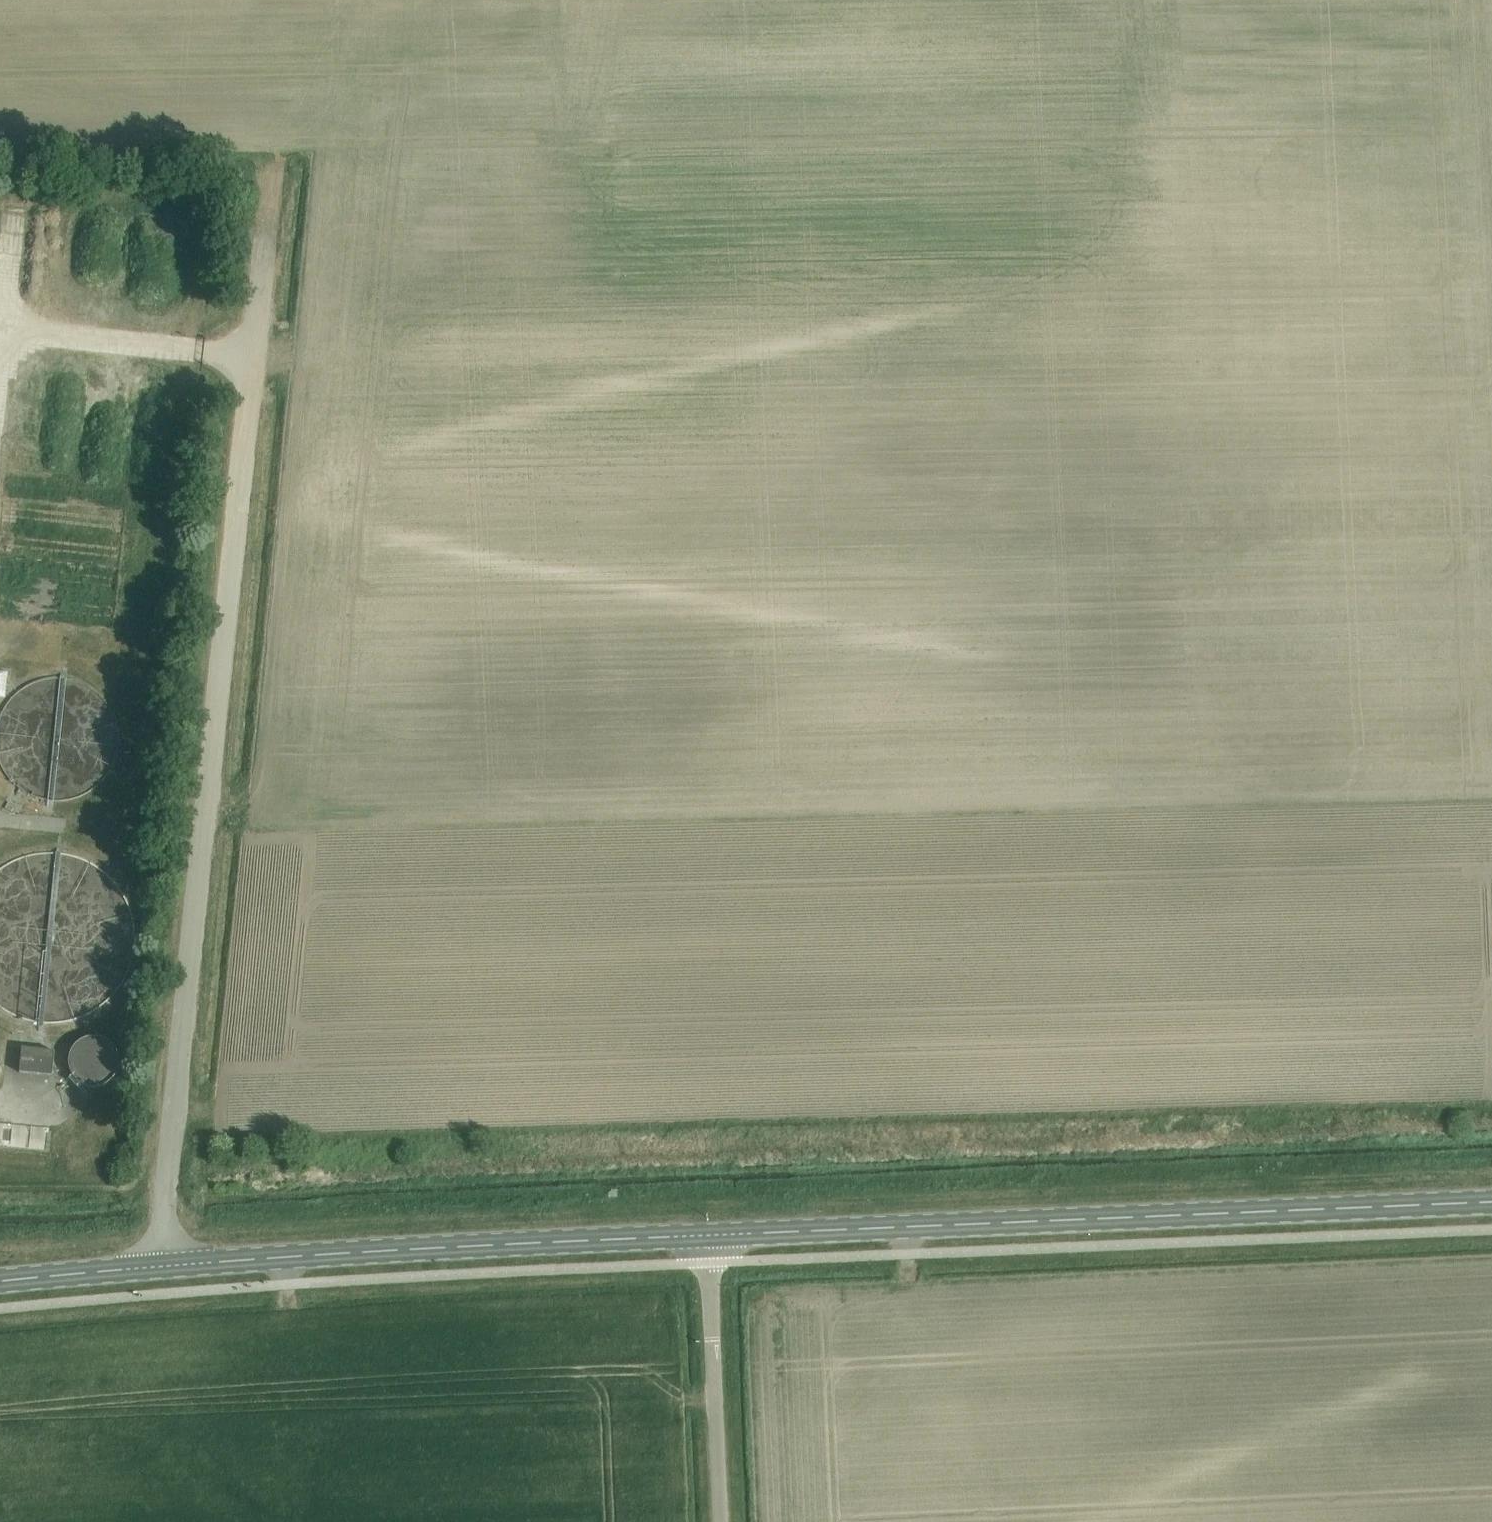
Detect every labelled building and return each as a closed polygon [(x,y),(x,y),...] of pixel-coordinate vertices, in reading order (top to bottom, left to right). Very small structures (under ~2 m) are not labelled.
[(118,1071),(118,1067),(118,1062),(117,1058),(115,1054),(112,1050),(108,1047),(104,1045),(99,1044),(95,1043),(90,1044),(86,1045),(82,1047),(78,1050),(75,1054),(73,1057),(72,1062),(71,1066),(72,1071),(73,1075),(75,1079),(78,1083),(82,1086),(86,1088),(90,1090),(95,1090),(100,1090),(104,1088),(108,1086),(112,1083),(114,1080),(117,1075),(118,1071)] [(22,1048),(20,1073),(52,1077),(55,1052),(46,1051),(31,1049),(22,1048)]
